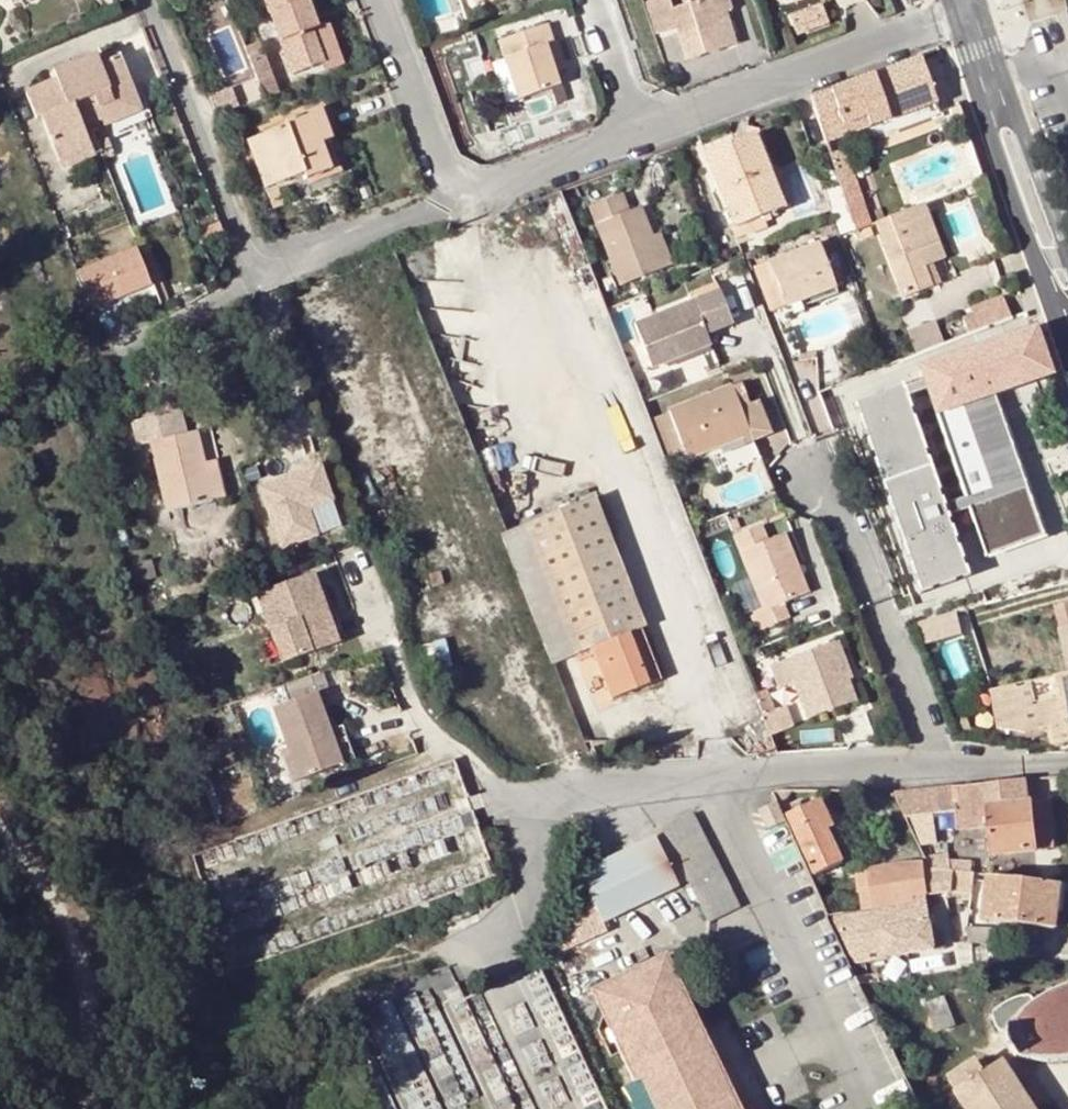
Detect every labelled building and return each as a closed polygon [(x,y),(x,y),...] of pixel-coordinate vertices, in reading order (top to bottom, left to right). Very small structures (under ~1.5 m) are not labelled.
[(319,28),(309,0),(266,0),(293,74),(323,63),(311,30),(319,28)] [(727,11),(730,11),(727,0),(680,0),(681,6),(670,9),(667,0),(652,0),(646,2),(655,33),(673,28),(684,59),(727,47),(717,15),(727,11)] [(828,5),(795,17),(802,35),(835,22),(828,5)] [(717,15),(727,47),(738,43),(727,11),(717,15)] [(278,92),(264,38),(242,44),(236,23),(216,29),(235,103),(278,92)] [(547,25),(498,41),(504,58),(518,98),(519,101),(559,87),(554,72),(562,69),(547,25)] [(331,60),(319,28),(311,30),(323,63),(331,60)] [(59,80),(28,91),(39,120),(44,118),(56,153),(91,141),(86,128),(92,125),(104,122),(106,127),(143,114),(121,58),(101,64),(97,55),(55,71),(59,80)] [(506,103),(518,98),(504,58),(492,61),(506,103)] [(811,98),(826,142),(846,135),(842,126),(867,116),(871,127),(937,104),(921,59),(811,98)] [(286,125),(248,140),(266,188),(305,173),(308,178),(341,165),(320,108),(286,121),(286,125)] [(842,126),(846,135),(871,127),(867,116),(842,126)] [(102,154),(92,125),(86,128),(91,141),(56,153),(62,169),(102,154)] [(704,154),(732,229),(762,217),(785,208),(769,170),(754,134),(704,154)] [(845,149),(831,155),(843,192),(851,189),(858,187),(845,149)] [(769,170),(785,208),(791,205),(776,167),(769,170)] [(853,196),(851,189),(843,192),(846,199),(853,196)] [(619,286),(664,269),(652,237),(640,208),(628,212),(622,194),(591,207),(619,286)] [(922,206),(873,224),(903,298),(931,288),(924,268),(943,261),(922,206)] [(766,229),(762,217),(732,229),(736,238),(742,235),(746,237),(766,229)] [(660,233),(652,237),(664,269),(673,265),(660,233)] [(818,244),(769,262),(785,306),(835,288),(818,244)] [(76,272),(90,307),(148,285),(134,249),(76,272)] [(785,306),(769,262),(756,267),(772,311),(785,306)] [(693,301),(635,324),(652,367),(665,363),(708,347),(710,345),(706,335),(732,325),(716,283),(690,293),(693,301)] [(838,294),(835,288),(785,306),(787,312),(838,294)] [(975,318),(980,332),(994,327),(1012,319),(1002,295),(970,307),(975,318)] [(980,332),(975,318),(965,322),(970,336),(980,332)] [(909,327),(915,348),(943,340),(937,319),(909,327)] [(920,370),(936,414),(981,398),(993,394),(1005,389),(1048,374),(1032,331),(920,370)] [(710,352),(708,347),(665,363),(667,369),(710,352)] [(945,506),(901,386),(853,404),(922,595),(971,577),(948,515),(945,506)] [(708,448),(719,475),(761,459),(753,439),(769,433),(757,403),(740,409),(731,387),(669,410),(686,456),(708,448)] [(975,523),(987,557),(1045,536),(993,394),(981,398),(1020,507),(975,523)] [(981,398),(936,414),(966,498),(970,508),(975,523),(1020,507),(981,398)] [(167,512),(213,501),(205,463),(198,432),(151,444),(167,512)] [(216,461),(208,462),(220,499),(224,498),(216,461)] [(208,462),(205,463),(213,501),(220,499),(208,462)] [(337,508),(324,472),(263,494),(286,556),(322,542),(313,517),(337,508)] [(593,496),(508,530),(561,659),(590,648),(628,634),(640,630),(643,628),(593,496)] [(945,506),(948,515),(970,508),(966,498),(945,506)] [(755,547),(768,542),(762,527),(749,532),(755,547)] [(755,547),(749,532),(735,538),(749,575),(761,607),(753,611),(750,612),(757,631),(788,619),(783,604),(807,593),(802,578),(811,574),(806,562),(797,565),(785,535),(768,542),(755,547)] [(761,607),(749,575),(740,578),(753,611),(761,607)] [(314,585),(260,603),(283,673),(330,657),(319,622),(326,620),(314,585)] [(721,589),(714,593),(718,603),(725,601),(721,589)] [(1041,612),(1044,626),(1057,624),(1067,673),(1067,606),(1041,612)] [(925,643),(962,634),(957,612),(920,620),(925,643)] [(335,617),(326,620),(319,622),(330,657),(346,651),(335,617)] [(628,634),(649,685),(661,680),(640,630),(628,634)] [(628,634),(590,648),(611,700),(649,685),(628,634)] [(838,642),(827,646),(841,684),(848,682),(853,680),(838,642)] [(827,646),(770,668),(778,689),(794,683),(808,719),(856,702),(848,682),(841,684),(827,646)] [(1023,734),(1050,730),(1052,746),(1067,743),(1067,677),(1051,679),(1054,703),(1042,704),(1043,710),(1019,713),(1023,734)] [(998,729),(1023,734),(1019,713),(1015,686),(991,690),(998,729)] [(763,697),(755,699),(762,716),(774,712),(770,702),(767,704),(763,697)] [(339,775),(328,743),(315,704),(289,712),(312,785),(339,775)] [(774,712),(762,716),(777,753),(802,752),(785,708),(774,712)] [(312,785),(289,712),(273,718),(287,759),(298,790),(312,785)] [(975,715),(966,716),(970,735),(978,734),(975,715)] [(328,743),(339,775),(352,771),(340,738),(328,743)] [(298,790),(287,759),(279,762),(289,793),(298,790)] [(426,789),(434,798),(451,784),(433,763),(405,787),(414,798),(426,789)] [(894,794),(904,818),(956,813),(958,830),(986,827),(990,857),(1004,855),(1035,852),(1030,803),(1030,802),(1027,802),(1026,785),(1025,780),(1007,782),(894,794)] [(1027,802),(1030,802),(1035,801),(1033,784),(1026,785),(1027,802)] [(821,800),(815,803),(829,833),(835,830),(821,800)] [(776,801),(760,809),(769,828),(785,821),(776,801)] [(1030,803),(1035,852),(1055,850),(1050,802),(1030,803)] [(787,816),(814,876),(842,863),(829,833),(815,803),(787,816)] [(691,814),(660,830),(707,923),(738,908),(691,814)] [(654,838),(580,875),(591,899),(566,911),(584,944),(607,933),(603,924),(679,887),(654,838)] [(947,855),(923,857),(926,864),(929,869),(931,869),(952,871),(971,874),(971,862),(947,860),(947,855)] [(872,869),(867,870),(873,910),(912,904),(912,897),(925,895),(921,864),(907,864),(889,865),(872,869)] [(921,864),(925,895),(950,891),(951,884),(952,871),(931,869),(929,869),(926,864),(921,864)] [(952,871),(951,884),(950,891),(970,894),(973,874),(971,874),(952,871)] [(986,878),(981,922),(1055,930),(1056,914),(1060,886),(986,878)] [(1067,887),(1060,886),(1056,914),(1063,915),(1067,887)] [(873,910),(830,917),(852,964),(931,951),(925,895),(912,897),(912,904),(873,910)] [(1000,930),(965,928),(967,945),(976,943),(999,944),(1000,930)] [(628,971),(682,991),(663,954),(628,971)] [(590,990),(608,1026),(628,971),(590,990)] [(628,971),(608,1026),(635,1081),(625,1086),(636,1108),(728,1108),(722,1097),(700,1049),(708,1045),(682,991),(628,971)] [(1033,1001),(1029,996),(1026,996),(1016,997),(1003,1004),(993,1012),(995,1023),(999,1029),(1003,1033),(1008,1033),(1008,1041),(1013,1050),(1019,1056),(1025,1059),(1052,1061),(1067,1058),(1067,984),(1065,985),(1039,998),(1033,1001)] [(1035,993),(1029,996),(1033,1001),(1039,998),(1035,993)] [(944,999),(927,1005),(937,1032),(954,1026),(944,999)] [(708,1045),(700,1049),(722,1097),(728,1108),(748,1108),(741,1094),(744,1092),(737,1077),(730,1062),(726,1064),(715,1042),(708,1045)] [(1001,1062),(984,1073),(977,1062),(947,1080),(966,1108),(1031,1108),(1001,1062)]
